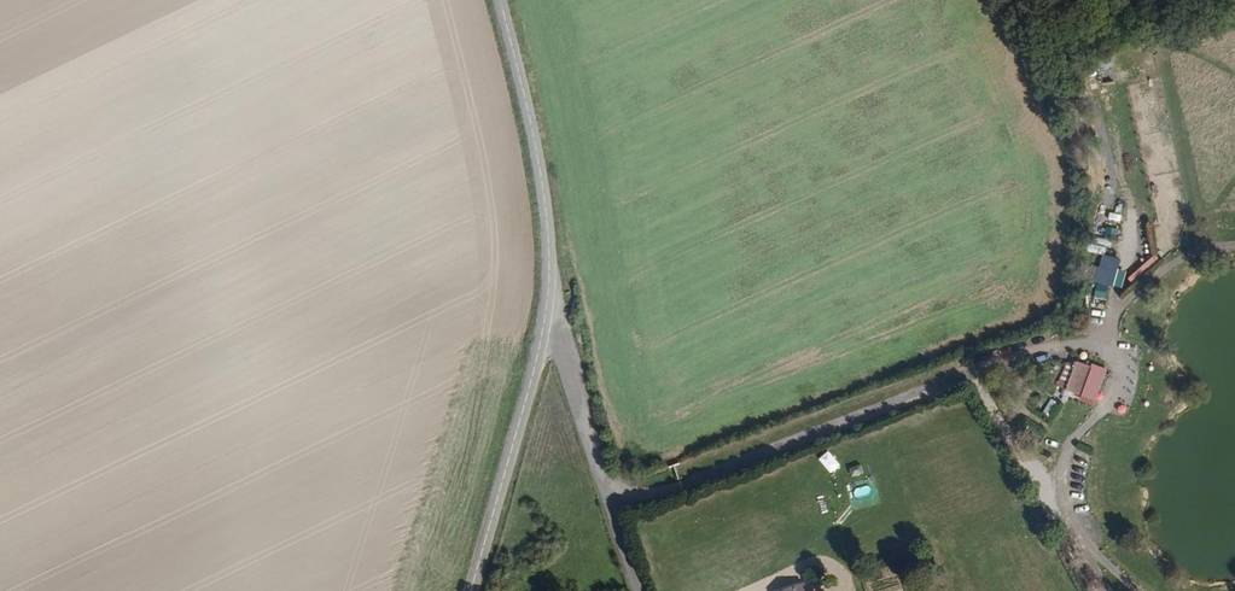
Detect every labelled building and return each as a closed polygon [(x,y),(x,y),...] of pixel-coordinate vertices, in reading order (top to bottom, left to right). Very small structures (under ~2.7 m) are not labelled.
[(1117,240),(1118,228),(1106,227),(1105,239),(1117,240)] [(1103,254),(1095,282),(1113,287),(1122,259),(1103,254)] [(1106,301),(1110,287),(1095,283),(1091,298),(1106,301)] [(831,473),(840,465),(828,452),(819,460),(831,473)] [(806,579),(777,589),(778,590),(810,590),(806,579)]
